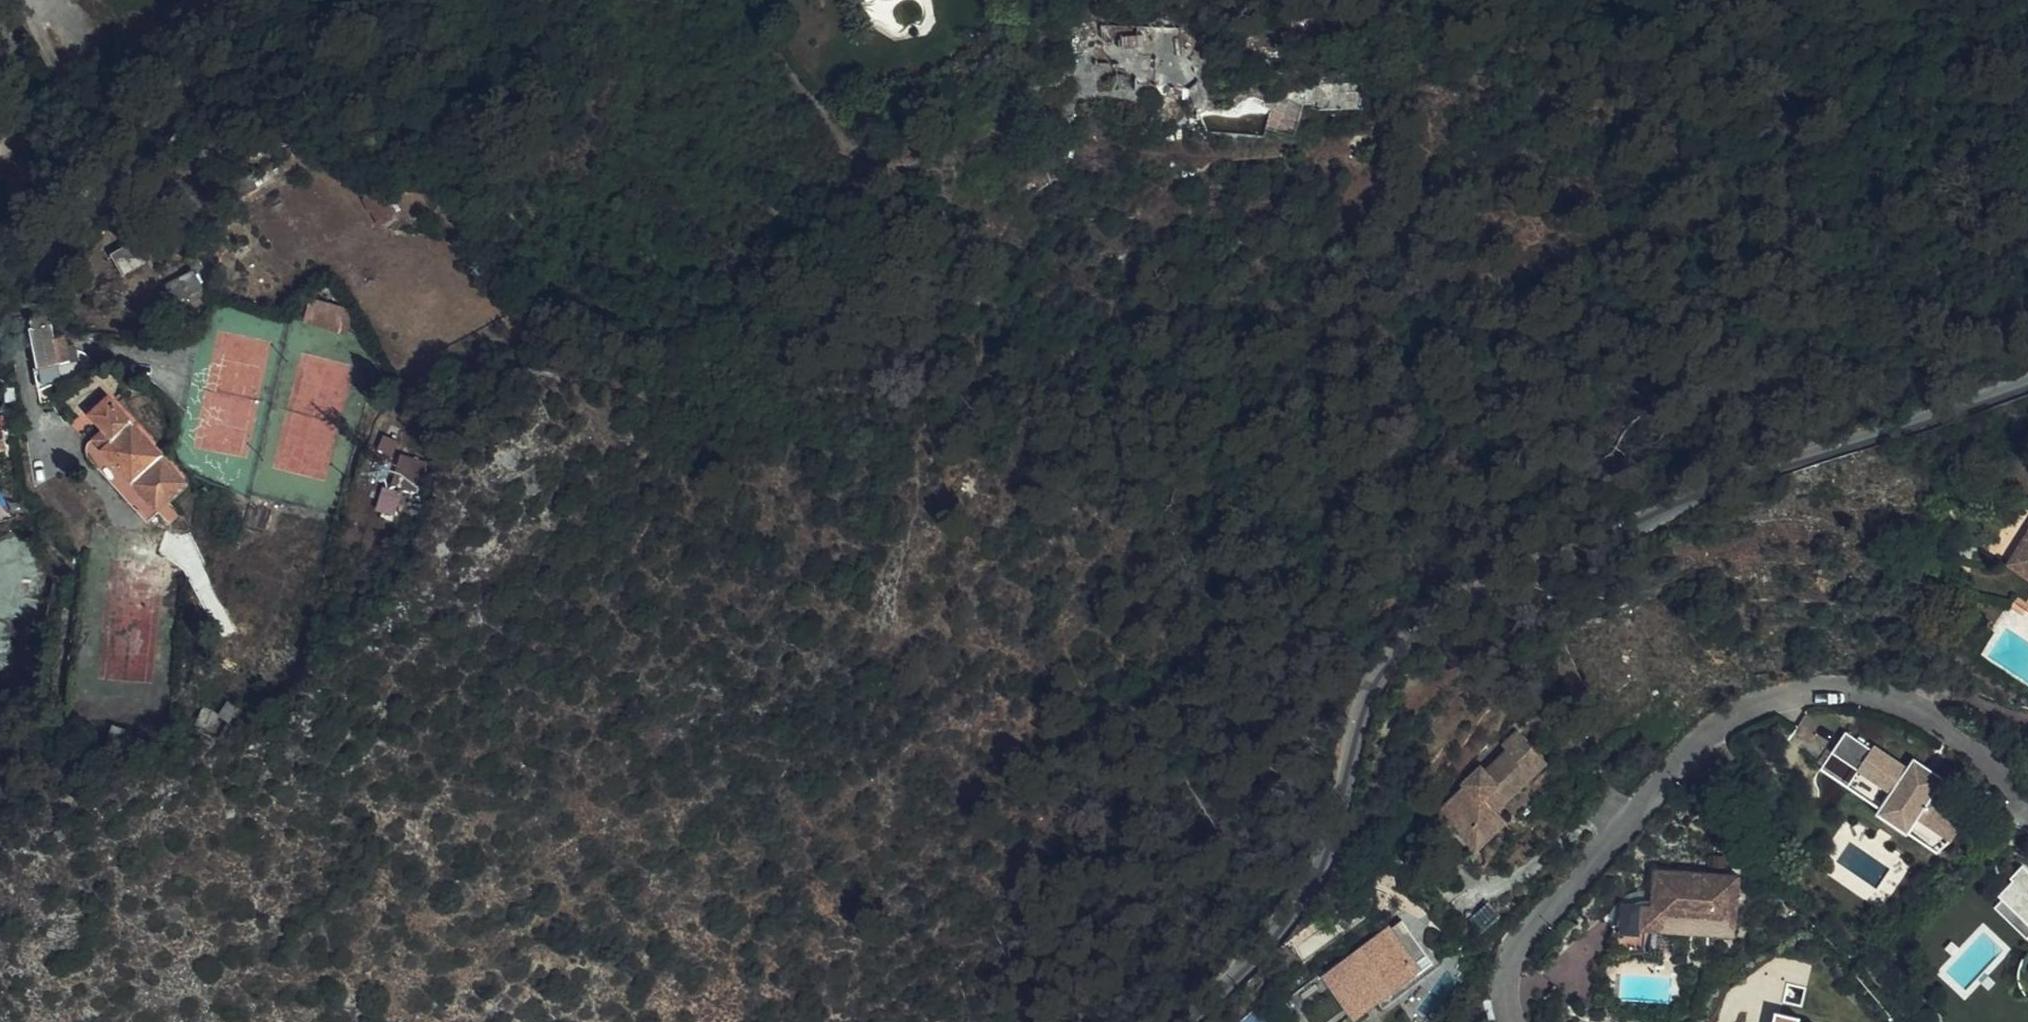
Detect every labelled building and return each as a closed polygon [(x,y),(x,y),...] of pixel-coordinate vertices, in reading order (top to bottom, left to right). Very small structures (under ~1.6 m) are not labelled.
[(1193,54),(1183,25),(1094,24),(1096,42),(1090,41),(1088,80),(1110,80),(1112,93),(1203,94),(1205,63),(1193,54)] [(1199,104),(1201,113),(1205,110),(1243,118),(1252,106),(1268,117),(1268,132),(1297,139),(1307,109),(1321,113),(1321,86),(1304,85),(1291,97),(1284,92),(1199,104)] [(1321,86),(1321,113),(1363,112),(1363,86),(1321,86)] [(209,152),(210,148),(208,144),(204,142),(200,143),(197,147),(196,151),(198,154),(202,156),(206,155),(209,152)] [(150,257),(139,236),(108,253),(119,273),(150,257)] [(205,296),(192,272),(161,289),(171,307),(188,298),(191,304),(205,296)] [(340,326),(344,309),(309,301),(305,316),(340,326)] [(27,328),(35,364),(60,359),(66,357),(62,339),(58,339),(56,333),(49,335),(44,315),(38,312),(26,315),(29,327),(27,328)] [(60,359),(35,364),(37,369),(61,364),(60,359)] [(87,413),(101,430),(109,439),(87,458),(137,511),(148,502),(156,511),(166,503),(187,483),(105,398),(87,413)] [(109,439),(101,430),(87,442),(86,445),(85,447),(85,450),(85,453),(86,456),(87,458),(109,439)] [(430,461),(400,454),(391,489),(382,487),(375,516),(397,521),(404,494),(420,498),(430,461)] [(169,506),(166,503),(156,511),(148,502),(137,511),(150,525),(169,506)] [(2008,564),(2027,577),(2027,533),(2008,564)] [(0,542),(0,614),(11,613),(7,590),(8,589),(4,558),(23,555),(21,539),(0,542)] [(361,599),(364,587),(352,584),(349,597),(361,599)] [(1863,794),(1883,807),(1889,797),(1923,820),(1952,839),(1969,813),(1953,802),(1958,794),(1910,762),(1908,766),(1861,735),(1845,758),(1858,768),(1849,783),(1864,793),(1863,794)] [(1442,819),(1453,830),(1462,819),(1482,836),(1500,816),(1546,765),(1513,736),(1502,749),(1506,753),(1487,774),(1482,769),(1463,791),(1466,794),(1442,819)] [(1889,797),(1883,807),(1917,830),(1923,820),(1889,797)] [(1462,819),(1453,830),(1482,857),(1510,826),(1500,816),(1482,836),(1462,819)] [(2023,863),(2011,877),(2012,879),(1999,894),(2002,898),(1995,906),(2027,935),(2027,868),(2023,863)] [(1657,870),(1655,894),(1663,919),(1736,924),(1739,875),(1657,870)] [(1663,919),(1655,894),(1654,905),(1649,904),(1650,900),(1641,900),(1632,903),(1624,909),(1618,921),(1616,950),(1652,951),(1653,927),(1654,918),(1663,919)] [(1434,965),(1399,918),(1374,937),(1383,949),(1371,957),(1360,941),(1322,969),(1353,1010),(1372,996),(1379,1006),(1434,965)] [(1666,928),(1663,919),(1654,918),(1653,927),(1666,928)] [(1736,924),(1663,919),(1666,928),(1725,932),(1736,924)] [(2021,963),(2027,958),(2016,947),(2009,953),(2002,964),(1999,976),(2014,977),(2018,968),(2021,963)]
